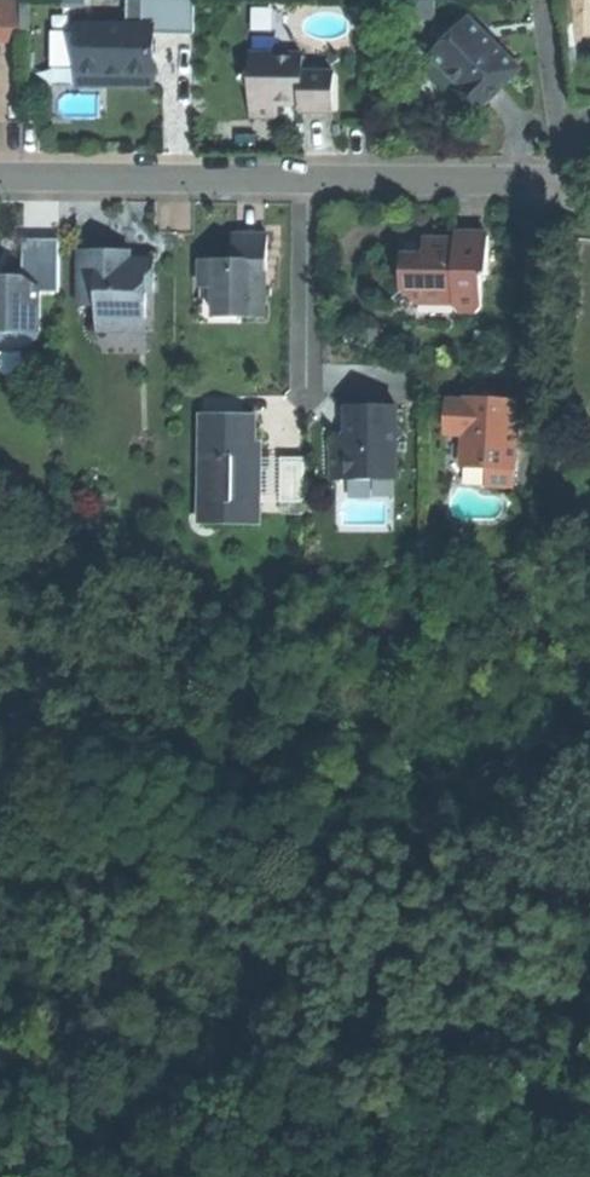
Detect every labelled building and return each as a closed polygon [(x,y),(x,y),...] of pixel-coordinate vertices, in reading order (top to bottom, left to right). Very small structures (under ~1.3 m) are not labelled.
[(22,40),(22,0),(0,0),(0,40),(22,40)] [(143,25),(153,25),(153,31),(196,32),(196,0),(143,0),(143,25)] [(435,1),(404,1),(404,18),(434,19),(435,1)] [(469,19),(433,55),(456,78),(464,86),(459,91),(459,103),(468,110),(479,110),(519,69),(469,19)] [(153,74),(153,31),(153,25),(143,25),(80,25),(80,42),(86,49),(79,56),(79,74),(153,74)] [(252,91),(252,116),(278,116),(278,104),(289,104),(303,104),(303,111),(335,111),(335,74),(304,74),(304,55),(252,55),(252,68),(240,79),(252,91)] [(153,85),(153,74),(79,74),(79,85),(114,85),(153,85)] [(202,260),(202,288),(216,288),(216,303),(223,308),(240,308),(240,317),(265,317),(265,270),(269,270),(268,235),(250,235),(235,235),(235,260),(202,260)] [(403,263),(403,290),(417,303),(456,304),(456,308),(461,312),(477,312),(483,307),(483,275),(490,275),(489,236),(456,236),(456,238),(447,238),(425,239),(425,255),(417,255),(411,263),(403,263)] [(24,239),(24,277),(25,277),(25,286),(39,286),(39,292),(59,292),(60,240),(24,239)] [(99,306),(99,331),(129,331),(129,318),(147,318),(147,291),(155,291),(155,259),(132,259),(132,261),(115,261),(115,251),(102,251),(79,251),(79,306),(99,306)] [(132,252),(115,251),(115,261),(132,261),(132,259),(132,252)] [(403,255),(403,263),(411,263),(417,255),(403,255)] [(39,292),(25,292),(25,286),(25,277),(24,277),(13,277),(2,276),(2,285),(0,285),(0,347),(10,350),(24,347),(38,339),(39,292)] [(452,321),(461,312),(456,308),(456,304),(417,303),(403,290),(391,301),(409,322),(452,321)] [(216,317),(240,317),(240,308),(223,308),(216,303),(216,317)] [(147,331),(147,318),(129,318),(129,331),(147,331)] [(359,330),(371,343),(384,331),(372,318),(359,330)] [(487,486),(515,487),(518,401),(503,401),(467,399),(467,402),(449,401),(447,434),(466,435),(464,467),(488,468),(487,486)] [(333,447),(333,480),(373,479),(373,472),(397,472),(397,441),(405,434),(398,426),(398,407),(378,407),(372,412),(366,407),(347,407),(347,419),(348,447),(333,447)] [(231,502),(260,502),(261,458),(252,458),(253,446),(256,446),(256,427),(256,416),(202,416),(202,445),(205,445),(205,448),(202,452),(202,459),(204,464),(202,467),(201,502),(216,516),(231,502)] [(282,502),(305,502),(306,459),(282,459),(282,502)]
